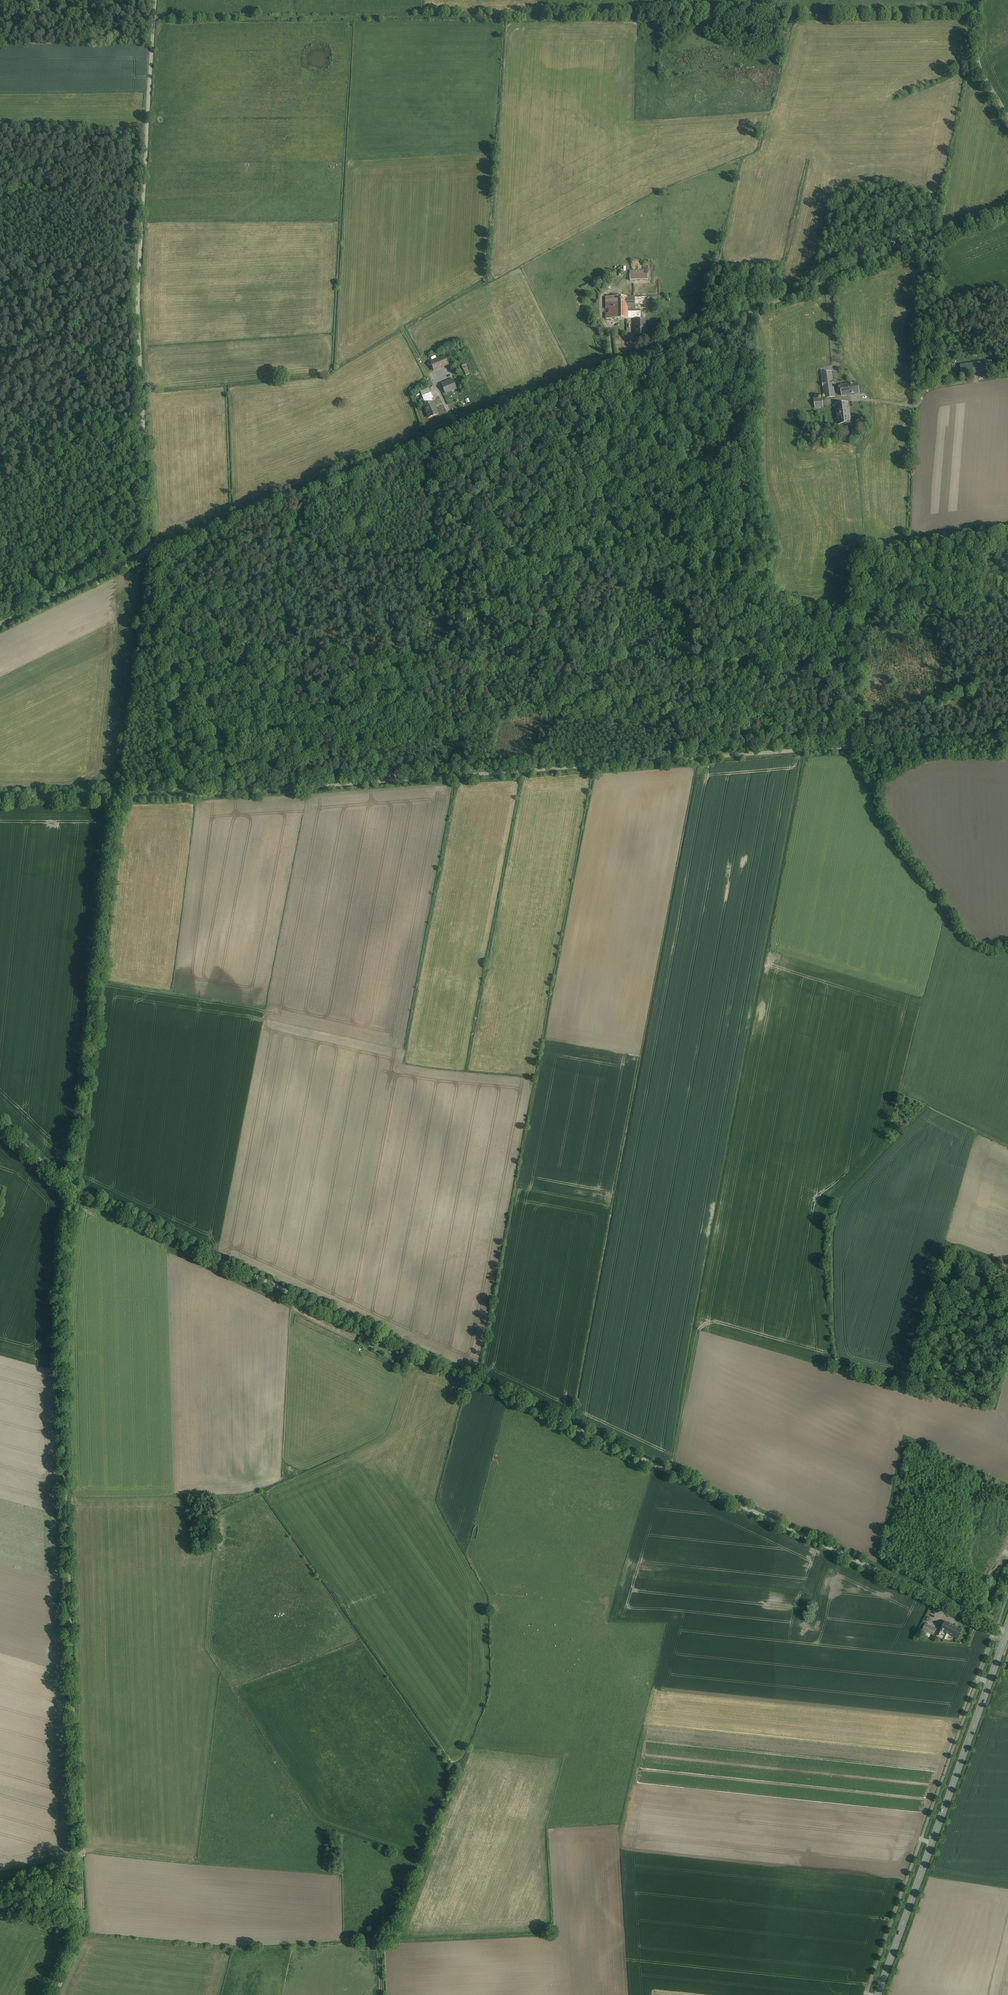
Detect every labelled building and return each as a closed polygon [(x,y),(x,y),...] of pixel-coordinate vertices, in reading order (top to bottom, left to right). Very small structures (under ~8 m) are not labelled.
[(634,270),(636,271),(639,271),(641,271),(643,269),(644,267),(644,264),(643,262),(641,260),(639,259),(636,259),(634,260),(632,262),(631,264),(631,266),(632,269),(634,270)] [(643,271),(643,274),(630,274),(630,281),(648,280),(648,271),(643,271)] [(614,297),(606,297),(606,319),(614,319),(614,309),(614,297)] [(627,297),(614,297),(614,309),(627,309),(627,307),(627,297)] [(648,297),(635,297),(635,307),(648,307),(648,297)] [(627,309),(614,309),(614,319),(627,319),(627,312),(627,309)] [(645,333),(645,320),(641,320),(635,320),(635,327),(636,327),(636,333),(635,333),(645,333)] [(445,356),(430,362),(434,371),(449,364),(445,356)] [(961,366),(981,363),(982,372),(992,371),(990,360),(961,364),(961,366)] [(981,363),(961,366),(962,375),(982,372),(981,363)] [(831,372),(822,373),(825,398),(835,397),(831,372)] [(453,379),(441,384),(445,393),(456,389),(453,379)] [(858,382),(841,384),(842,395),(859,393),(858,382)] [(431,393),(425,395),(428,401),(432,399),(434,399),(431,393)] [(432,399),(428,401),(425,395),(422,396),(423,399),(426,405),(424,406),(429,418),(438,414),(432,399)] [(822,399),(815,400),(816,407),(823,406),(822,399)] [(848,402),(835,404),(838,425),(851,423),(849,407),(848,407),(848,402)] [(368,1337),(365,1343),(374,1347),(377,1341),(368,1337)] [(467,1356),(467,1352),(445,1352),(445,1356),(452,1358),(456,1358),(456,1363),(464,1365),(472,1366),(467,1364),(468,1361),(468,1358),(470,1358),(470,1356),(467,1356)] [(962,1630),(945,1622),(941,1630),(947,1633),(958,1638),(962,1630)] [(936,1629),(925,1624),(922,1630),(933,1635),(936,1629)] [(947,1633),(941,1630),(938,1637),(944,1640),(947,1633)]
